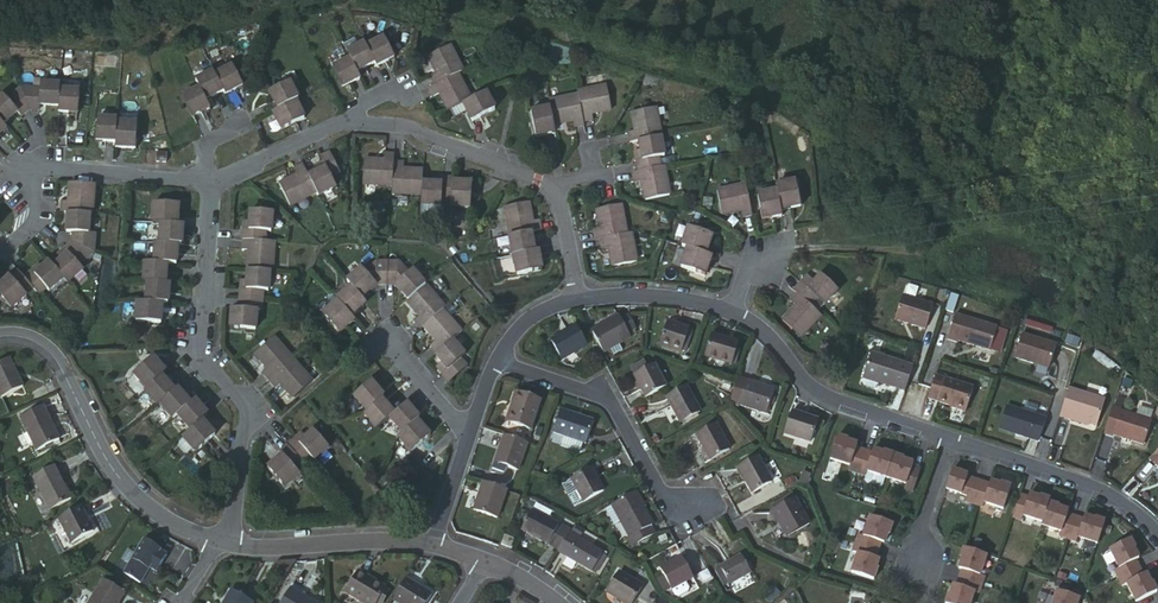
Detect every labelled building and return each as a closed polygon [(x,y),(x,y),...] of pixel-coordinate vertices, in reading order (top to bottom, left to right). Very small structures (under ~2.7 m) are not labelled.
[(346,64),(330,71),(339,91),(357,84),(353,77),(371,69),(372,72),(390,63),(379,42),(361,51),(360,47),(342,55),(346,64)] [(448,49),(423,61),(431,78),(426,80),(431,90),(425,92),(428,101),(435,98),(443,115),(459,108),(467,126),(492,114),(482,97),(468,103),(455,77),(460,75),(448,49)] [(234,70),(213,80),(221,95),(223,100),(242,90),(234,70)] [(221,95),(213,80),(197,87),(205,103),(221,95)] [(296,105),(303,102),(294,83),(272,94),(281,113),(296,105)] [(42,92),(21,90),(31,113),(39,115),(40,109),(59,109),(60,95),(61,88),(43,86),(42,92)] [(205,103),(197,87),(186,93),(191,100),(174,108),(183,128),(200,120),(210,115),(205,103)] [(526,113),(531,140),(551,136),(550,131),(569,127),(570,132),(580,130),(579,126),(590,124),(588,117),(605,114),(600,87),(573,93),(574,98),(544,104),(545,110),(526,113)] [(0,102),(0,125),(3,129),(18,116),(23,121),(31,113),(21,90),(7,102),(4,98),(0,102)] [(119,97),(119,94),(98,91),(95,118),(117,119),(119,97)] [(59,109),(59,115),(78,117),(79,96),(60,95),(59,109)] [(117,119),(117,124),(138,126),(139,99),(119,97),(117,119)] [(305,124),(296,105),(281,113),(273,116),(282,135),(305,124)] [(635,164),(629,165),(631,173),(626,174),(628,185),(635,183),(639,202),(666,197),(660,167),(656,168),(654,159),(660,157),(651,110),(626,116),(630,134),(624,135),(626,145),(631,144),(633,153),(635,164)] [(202,123),(212,119),(210,115),(200,120),(202,123)] [(308,168),(302,170),(315,199),(317,203),(335,195),(330,184),(339,179),(329,157),(320,162),(322,167),(310,173),(308,168)] [(438,187),(432,186),(418,184),(419,173),(399,171),(399,166),(389,165),(390,159),(380,158),(380,165),(361,162),(360,190),(388,192),(388,200),(417,202),(417,211),(437,213),(437,205),(446,206),(446,214),(466,215),(468,186),(448,185),(448,181),(438,180),(438,187)] [(157,170),(168,169),(168,160),(157,160),(157,170)] [(320,162),(308,168),(310,173),(322,167),(320,162)] [(315,199),(302,170),(292,175),(295,180),(277,189),(287,212),(315,199)] [(750,196),(756,223),(777,219),(774,212),(793,208),(788,184),(770,187),(771,193),(750,196)] [(713,191),(717,218),(735,214),(735,219),(746,217),(740,185),(713,191)] [(92,219),(94,190),(68,188),(68,207),(60,206),(59,216),(67,217),(88,218),(92,219)] [(502,240),(510,279),(539,273),(534,252),(531,253),(528,235),(536,234),(534,223),(528,224),(525,205),(499,211),(505,239),(502,240)] [(147,206),(145,228),(151,228),(171,230),(172,208),(147,206)] [(603,251),(606,269),(634,264),(627,236),(622,237),(615,208),(590,213),(595,231),(587,232),(589,243),(594,241),(596,252),(603,251)] [(244,235),(243,244),(266,246),(267,235),(273,236),(275,217),(254,216),(253,224),(253,235),(244,235)] [(71,240),(71,246),(92,258),(93,241),(87,240),(88,218),(67,217),(65,239),(71,240)] [(245,222),(244,235),(253,235),(253,224),(245,222)] [(176,250),(177,230),(171,230),(151,228),(149,249),(153,249),(176,250)] [(680,251),(674,269),(699,278),(705,260),(700,258),(707,239),(681,230),(674,250),(680,251)] [(273,279),(276,247),(266,246),(243,244),(241,257),(249,258),(247,276),(269,278),(273,279)] [(59,264),(53,270),(66,286),(81,274),(78,269),(92,258),(71,246),(64,252),(68,257),(59,264)] [(179,271),(180,251),(176,250),(153,249),(152,269),(168,270),(179,271)] [(55,259),(59,264),(68,257),(64,252),(55,259)] [(373,292),(392,291),(406,278),(396,265),(373,267),(362,278),(357,273),(342,286),(347,291),(332,303),(333,305),(318,318),(335,338),(351,324),(347,321),(363,309),(358,304),(373,292)] [(152,269),(142,268),(141,287),(149,288),(168,289),(168,270),(152,269)] [(37,295),(43,301),(49,296),(52,300),(67,287),(66,286),(53,270),(46,276),(38,283),(34,279),(28,284),(37,295)] [(42,272),(34,279),(38,283),(46,276),(42,272)] [(406,278),(392,291),(403,305),(401,307),(414,322),(410,326),(417,334),(419,331),(433,347),(428,351),(434,358),(431,360),(437,367),(444,375),(439,379),(445,386),(464,369),(458,364),(464,359),(450,344),(459,336),(440,313),(443,311),(411,274),(406,278)] [(240,304),(262,306),(263,296),(267,296),(269,278),(247,276),(246,286),(246,297),(241,297),(240,304)] [(801,280),(786,293),(791,298),(784,305),(790,310),(776,324),(794,343),(817,323),(811,316),(833,296),(815,278),(807,286),(801,280)] [(23,279),(15,287),(13,284),(0,295),(0,298),(6,305),(9,309),(15,315),(29,303),(28,302),(37,295),(28,284),(23,279)] [(164,309),(171,309),(172,290),(168,289),(149,288),(148,308),(164,309)] [(927,308),(896,299),(889,322),(920,332),(927,308)] [(954,303),(945,300),(940,317),(948,320),(954,303)] [(261,317),(262,306),(240,304),(239,316),(231,315),(230,334),(253,336),(255,316),(261,317)] [(163,329),(164,309),(148,308),(140,307),(139,328),(163,329)] [(618,318),(592,333),(604,356),(631,341),(629,336),(635,333),(627,318),(621,323),(618,318)] [(994,334),(952,320),(944,344),(954,347),(954,345),(987,357),(994,334)] [(682,355),(683,353),(689,334),(690,331),(667,324),(659,348),(682,355)] [(576,330),(551,345),(561,364),(588,350),(576,330)] [(689,334),(683,353),(686,355),(692,335),(689,334)] [(1052,348),(1018,337),(1011,360),(1030,366),(1030,364),(1046,369),(1052,348)] [(267,387),(293,365),(273,341),(253,358),(268,373),(260,379),(267,387)] [(713,341),(706,363),(733,372),(740,351),(713,341)] [(908,369),(866,357),(858,381),(860,382),(858,387),(860,390),(870,394),(873,392),(875,386),(901,394),(908,369)] [(134,376),(148,393),(163,380),(169,375),(154,359),(134,376)] [(0,362),(0,400),(20,390),(4,360),(0,362)] [(291,403),(311,387),(293,365),(267,387),(273,395),(279,388),(291,403)] [(444,375),(437,367),(432,371),(439,379),(444,375)] [(634,382),(645,405),(666,393),(660,381),(655,371),(634,382)] [(660,381),(666,393),(673,389),(666,378),(660,381)] [(148,393),(143,397),(155,411),(158,409),(175,395),(163,380),(148,393)] [(970,393),(932,381),(924,403),(962,416),(970,393)] [(1102,398),(1066,387),(1057,414),(1067,418),(1068,416),(1094,424),(1102,398)] [(351,403),(363,416),(378,403),(380,401),(369,388),(351,403)] [(739,388),(730,414),(766,425),(774,400),(739,388)] [(172,425),(189,411),(191,409),(179,393),(175,395),(158,409),(172,425)] [(501,427),(509,429),(515,410),(513,410),(518,397),(512,395),(501,427)] [(689,395),(669,405),(683,430),(702,420),(689,395)] [(515,410),(509,429),(529,436),(540,405),(518,397),(513,410),(515,410)] [(378,403),(363,416),(359,419),(372,434),(384,424),(392,418),(378,403)] [(392,418),(384,424),(398,438),(393,442),(406,457),(427,439),(414,425),(416,422),(403,408),(392,418)] [(1041,421),(1002,408),(994,431),(1034,444),(1041,421)] [(39,409),(16,421),(34,455),(56,443),(39,409)] [(1115,412),(1106,410),(1098,436),(1107,439),(1107,437),(1138,447),(1146,423),(1114,414),(1115,412)] [(198,428),(201,425),(189,411),(172,425),(169,428),(181,442),(198,428)] [(560,415),(552,438),(586,449),(593,426),(560,415)] [(793,420),(785,444),(812,452),(821,429),(793,420)] [(181,442),(175,447),(189,463),(211,444),(198,428),(181,442)] [(719,433),(699,444),(713,469),(733,458),(719,433)] [(285,450),(297,464),(306,457),(313,468),(330,453),(311,434),(296,447),(292,444),(285,450)] [(527,448),(502,441),(493,468),(518,476),(527,448)] [(842,444),(832,441),(825,462),(834,465),(833,466),(845,470),(843,475),(851,477),(858,455),(851,452),(841,449),(842,444)] [(1143,462),(1152,470),(1156,466),(1157,468),(1157,445),(1143,462)] [(288,472),(297,464),(285,450),(276,458),(279,461),(264,475),(281,495),(298,481),(288,472)] [(858,455),(851,477),(860,480),(862,476),(872,479),(873,477),(882,480),(889,459),(879,456),(877,460),(858,455)] [(899,463),(889,459),(882,480),(890,483),(890,485),(901,488),(899,493),(908,496),(916,474),(897,467),(899,463)] [(759,464),(741,474),(754,500),(773,490),(759,464)] [(963,479),(947,473),(941,492),(962,500),(960,505),(969,508),(977,511),(979,506),(990,510),(990,508),(999,511),(1006,490),(996,487),(994,492),(976,486),(968,483),(967,486),(961,484),(963,479)] [(44,474),(23,485),(40,520),(62,509),(44,474)] [(592,475),(573,486),(585,509),(605,498),(592,475)] [(505,497),(481,489),(471,518),(495,527),(505,497)] [(1023,501),(1015,498),(1008,520),(1017,523),(1018,518),(1029,522),(1030,520),(1038,523),(1044,506),(1044,503),(1035,499),(1033,504),(1023,501)] [(644,515),(636,500),(632,502),(640,518),(644,515)] [(632,502),(613,512),(631,546),(629,546),(634,555),(656,543),(650,535),(654,534),(644,515),(640,518),(632,502)] [(1054,509),(1044,506),(1038,523),(1037,527),(1045,529),(1045,531),(1056,535),(1054,539),(1063,542),(1070,520),(1052,514),(1054,509)] [(776,519),(781,529),(785,527),(795,544),(813,533),(799,507),(776,519)] [(79,510),(55,521),(69,548),(93,536),(79,510)] [(558,560),(568,544),(570,539),(536,518),(524,538),(558,560)] [(1088,526),(1070,520),(1063,542),(1071,545),(1073,540),(1084,544),(1084,542),(1093,545),(1100,525),(1090,521),(1088,526)] [(851,547),(873,554),(876,546),(878,536),(883,538),(887,527),(866,521),(864,530),(862,529),(858,540),(854,538),(851,547)] [(785,527),(781,529),(790,547),(795,544),(785,527)] [(143,541),(124,575),(140,584),(150,568),(157,572),(167,555),(160,552),(160,550),(143,541)] [(1152,594),(1145,585),(1140,588),(1124,554),(1128,552),(1123,542),(1104,552),(1108,560),(1106,561),(1111,571),(1107,573),(1115,589),(1120,587),(1125,597),(1127,597),(1130,602),(1134,602),(1152,594)] [(503,544),(499,552),(506,555),(510,547),(503,544)] [(558,560),(554,566),(587,586),(601,564),(568,544),(558,560)] [(873,554),(851,547),(848,555),(853,557),(850,567),(852,568),(849,577),(870,583),(873,572),(868,571),(873,554)] [(960,563),(954,581),(977,589),(979,580),(975,579),(979,568),(977,567),(980,559),(959,552),(956,562),(960,563)] [(742,564),(722,575),(730,590),(732,592),(752,581),(742,564)] [(665,585),(671,598),(674,602),(684,602),(688,601),(689,598),(685,591),(694,586),(683,567),(661,579),(665,585)] [(607,600),(613,602),(657,602),(643,571),(632,588),(618,580),(607,600)] [(340,594),(354,602),(374,602),(382,590),(353,573),(340,594)] [(730,590),(722,575),(716,578),(724,592),(730,590)] [(954,581),(951,589),(948,599),(944,597),(942,602),(966,602),(969,596),(974,597),(977,589),(954,581)] [(402,582),(389,602),(427,602),(429,599),(402,582)] [(671,598),(665,585),(657,589),(664,602),(671,598)] [(87,602),(117,602),(120,599),(98,586),(87,602)] [(224,602),(255,602),(232,589),(224,602)] [(280,602),(304,602),(287,592),(280,602)] [(1075,601),(1054,594),(1051,602),(1049,602),(1074,602),(1075,601)]
